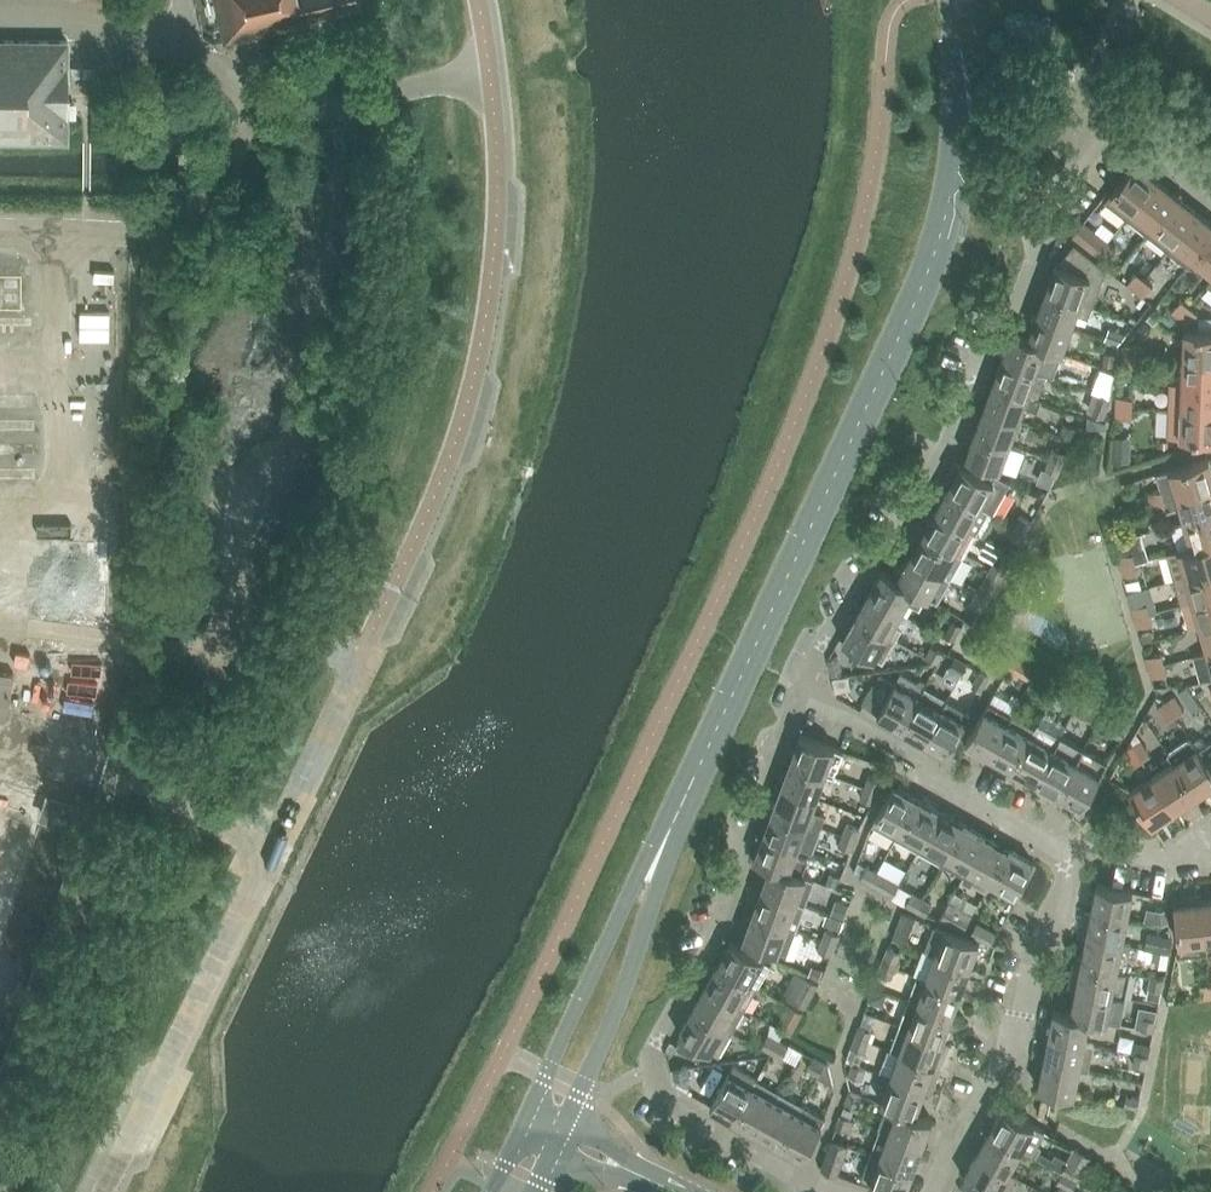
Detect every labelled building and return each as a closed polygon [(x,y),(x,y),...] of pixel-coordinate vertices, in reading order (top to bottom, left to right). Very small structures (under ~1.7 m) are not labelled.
[(305,19),(361,6),(360,0),(214,0),(224,42),(307,23),(305,19)] [(0,42),(0,145),(68,145),(68,42),(0,42)] [(1105,201),(1126,218),(1157,179),(1135,162),(1105,201)] [(1126,218),(1147,234),(1177,195),(1157,179),(1126,218)] [(1147,234),(1167,250),(1198,211),(1177,195),(1147,234)] [(1194,259),(1210,237),(1210,222),(1198,211),(1167,250),(1188,266),(1194,259)] [(1073,234),(1098,254),(1107,241),(1083,222),(1073,234)] [(1210,272),(1210,237),(1194,259),(1210,272)] [(1107,241),(1098,254),(1106,260),(1116,248),(1107,241)] [(1056,264),(1046,289),(1093,306),(1107,268),(1074,243),(1058,265),(1056,264)] [(1127,284),(1135,291),(1145,278),(1137,272),(1127,284)] [(0,276),(0,317),(19,317),(19,276),(0,276)] [(1145,278),(1135,291),(1143,297),(1153,285),(1145,278)] [(1046,289),(1037,314),(1072,326),(1077,313),(1088,318),(1093,306),(1046,289)] [(1172,311),(1180,318),(1190,305),(1182,299),(1172,311)] [(1190,305),(1180,318),(1188,324),(1198,312),(1190,305)] [(1037,314),(1028,338),(1028,339),(1046,345),(1046,346),(1062,352),(1072,326),(1037,314)] [(1150,314),(1146,319),(1153,324),(1157,320),(1150,314)] [(1184,358),(1210,359),(1210,331),(1185,330),(1184,358)] [(1012,332),(1003,358),(1037,370),(1046,346),(1046,345),(1028,339),(1028,338),(1012,332)] [(1126,355),(1141,356),(1142,345),(1126,345),(1126,355)] [(1141,356),(1126,355),(1125,366),(1141,366),(1141,356)] [(1003,358),(993,382),(1028,395),(1037,370),(1003,358)] [(1183,384),(1210,385),(1210,359),(1184,358),(1183,384)] [(1094,381),(1107,386),(1112,371),(1100,366),(1094,381)] [(993,382),(984,407),(1019,419),(1024,406),(1038,411),(1042,400),(1028,395),(993,382)] [(1182,410),(1210,411),(1210,385),(1183,384),(1182,410)] [(1117,407),(1133,408),(1133,397),(1117,397),(1117,407)] [(984,407),(975,431),(1010,444),(1019,419),(984,407)] [(1133,408),(1117,407),(1116,418),(1132,418),(1133,408)] [(1182,410),(1181,437),(1210,438),(1210,411),(1182,410)] [(1010,444),(975,431),(966,457),(1000,470),(1010,444)] [(1054,447),(1050,458),(1062,463),(1066,452),(1054,447)] [(1050,458),(1046,469),(1058,473),(1062,463),(1050,458)] [(1209,459),(1157,473),(1161,489),(1146,494),(1149,504),(1210,486),(1210,466),(1209,459)] [(948,488),(989,510),(993,513),(1010,483),(996,475),(993,481),(955,460),(947,476),(953,479),(948,488)] [(1185,521),(1210,514),(1210,486),(1149,504),(1152,514),(1181,506),(1185,521)] [(948,488),(935,511),(976,533),(989,510),(948,488)] [(935,511),(923,533),(963,556),(976,533),(935,511)] [(1185,521),(1192,545),(1193,546),(1210,541),(1210,514),(1185,521)] [(1015,525),(1026,532),(1032,522),(1020,515),(1015,525)] [(1009,535),(1021,542),(1026,532),(1015,525),(1009,535)] [(923,533),(910,556),(951,579),(963,556),(923,533)] [(100,654),(98,537),(62,538),(64,592),(34,593),(35,656),(100,654)] [(1210,569),(1210,541),(1193,546),(1192,545),(1179,549),(1187,575),(1210,569)] [(1118,556),(1120,566),(1136,562),(1133,552),(1118,556)] [(910,556),(897,579),(914,589),(913,589),(926,597),(937,603),(951,579),(910,556)] [(989,571),(1001,577),(1009,563),(997,557),(989,571)] [(1120,566),(1123,577),(1139,572),(1136,562),(1120,566)] [(1187,575),(1194,601),(1210,596),(1210,569),(1187,575)] [(882,570),(869,594),(901,612),(907,602),(919,609),(926,597),(913,589),(914,589),(897,579),(882,570)] [(976,593),(988,600),(993,590),(982,584),(976,593)] [(988,600),(976,593),(971,603),(982,610),(988,600)] [(856,617),(896,639),(902,628),(894,624),(901,612),(869,594),(856,617)] [(1194,601),(1201,626),(1210,623),(1210,596),(1194,601)] [(1132,607),(1135,617),(1150,613),(1147,603),(1132,607)] [(1135,617),(1137,627),(1153,623),(1150,613),(1135,617)] [(896,639),(856,617),(843,641),(875,659),(875,658),(883,662),(896,639)] [(1201,626),(1208,651),(1210,650),(1210,623),(1201,626)] [(932,646),(926,656),(938,662),(943,652),(932,646)] [(1208,651),(1194,655),(1202,681),(1210,679),(1210,650),(1208,651)] [(1146,657),(1149,668),(1164,663),(1161,653),(1146,657)] [(1012,661),(1006,672),(1028,685),(1034,674),(1012,661)] [(1164,663),(1149,668),(1151,678),(1167,673),(1164,663)] [(863,705),(901,727),(925,686),(901,672),(895,682),(881,673),(863,705)] [(1061,682),(1055,694),(1065,700),(1071,688),(1061,682)] [(1194,695),(1187,685),(1178,691),(1185,701),(1194,695)] [(925,686),(901,727),(924,740),(946,700),(947,698),(925,686)] [(1167,702),(1176,715),(1184,709),(1175,696),(1167,702)] [(946,700),(924,740),(948,753),(970,714),(946,700)] [(967,741),(991,755),(1013,715),(989,701),(967,741)] [(1176,715),(1167,702),(1158,707),(1167,721),(1176,715)] [(991,755),(1014,767),(1036,728),(1013,715),(991,755)] [(1116,721),(1110,732),(1120,738),(1127,726),(1116,721)] [(1014,767),(1036,780),(1061,735),(1038,723),(1036,728),(1014,767)] [(801,734),(791,760),(826,773),(834,776),(843,750),(801,734)] [(1036,780),(1059,793),(1084,748),(1061,735),(1036,780)] [(1175,762),(1197,794),(1210,785),(1210,768),(1206,761),(1207,761),(1198,746),(1191,736),(1168,752),(1175,762)] [(1206,744),(1204,741),(1198,738),(1194,740),(1198,746),(1207,761),(1206,761),(1210,768),(1210,741),(1206,744)] [(1133,746),(1142,759),(1151,754),(1142,740),(1133,746)] [(1142,759),(1133,746),(1124,752),(1133,765),(1142,759)] [(1084,748),(1059,793),(1083,806),(1108,762),(1084,748)] [(791,760),(782,784),(817,797),(826,773),(791,760)] [(1175,762),(1153,776),(1175,809),(1197,794),(1175,762)] [(865,787),(877,792),(881,781),(869,776),(865,787)] [(1175,809),(1153,776),(1130,791),(1152,824),(1175,809)] [(817,797),(782,784),(773,809),(821,827),(825,815),(812,810),(817,797)] [(896,837),(900,830),(900,829),(918,797),(894,784),(876,816),(877,817),(873,824),(896,837)] [(877,792),(865,787),(861,798),(873,802),(877,792)] [(900,830),(923,842),(941,810),(918,797),(900,829),(900,830)] [(81,835),(88,810),(54,800),(47,824),(81,835)] [(773,809),(764,833),(799,846),(812,851),(821,827),(773,809)] [(923,842),(946,855),(964,823),(941,810),(923,842)] [(946,855),(969,868),(987,836),(964,823),(946,855)] [(843,835),(855,839),(859,829),(847,824),(843,835)] [(755,859),(771,865),(771,864),(789,871),(790,870),(799,846),(764,833),(755,859)] [(839,845),(852,850),(855,839),(843,835),(839,845)] [(969,868),(991,881),(1009,849),(987,836),(969,868)] [(991,881),(1015,894),(1033,862),(1009,849),(991,881)] [(762,889),(805,905),(807,906),(816,880),(790,870),(789,871),(771,864),(771,865),(762,889)] [(860,877),(870,883),(877,871),(867,866),(860,877)] [(877,871),(870,883),(880,888),(887,877),(877,871)] [(1097,884),(1092,910),(1128,917),(1133,891),(1097,884)] [(805,905),(762,889),(753,914),(796,930),(805,905)] [(906,903),(915,909),(922,897),(912,892),(906,903)] [(1201,901),(1206,940),(1210,939),(1210,900),(1201,901)] [(1206,940),(1201,901),(1174,904),(1179,943),(1206,940)] [(1092,910),(1087,936),(1123,943),(1128,917),(1092,910)] [(796,930),(753,914),(744,940),(786,955),(796,930)] [(945,928),(936,954),(970,967),(980,941),(945,928)] [(823,939),(835,944),(839,933),(827,929),(823,939)] [(1131,945),(1123,943),(1087,936),(1081,962),(1126,971),(1131,945)] [(819,950),(831,955),(835,944),(823,939),(819,950)] [(1156,950),(1169,953),(1171,941),(1158,939),(1156,950)] [(731,940),(718,964),(758,986),(771,963),(763,959),(763,958),(731,940)] [(888,947),(884,958),(897,962),(901,952),(888,947)] [(936,954),(927,978),(961,991),(970,967),(936,954)] [(1076,987),(1112,994),(1121,996),(1126,971),(1081,962),(1076,987)] [(718,964),(705,987),(745,1009),(758,986),(718,964)] [(918,975),(909,1000),(952,1016),(961,991),(927,978),(918,975)] [(1149,987),(1161,990),(1164,978),(1151,976),(1149,987)] [(1201,983),(1203,999),(1210,998),(1210,982),(1201,983)] [(705,987),(692,1009),(732,1032),(745,1009),(705,987)] [(1076,987),(1071,1012),(1071,1013),(1090,1017),(1090,1018),(1107,1021),(1112,994),(1076,987)] [(909,1028),(943,1040),(952,1016),(909,1000),(900,1025),(909,1028)] [(786,1015),(797,1022),(803,1012),(791,1005),(786,1015)] [(732,1032),(692,1009),(679,1033),(711,1051),(719,1055),(732,1032)] [(1054,1009),(1049,1036),(1085,1043),(1090,1018),(1090,1017),(1071,1013),(1071,1012),(1054,1009)] [(1140,1028),(1153,1031),(1155,1019),(1142,1017),(1140,1028)] [(909,1028),(900,1025),(891,1049),(899,1052),(934,1065),(937,1056),(944,1059),(950,1043),(943,1040),(909,1028)] [(762,1046),(772,1052),(779,1040),(769,1035),(762,1046)] [(1049,1036),(1044,1061),(1080,1069),(1085,1043),(1049,1036)] [(779,1040),(772,1052),(782,1057),(788,1046),(779,1040)] [(899,1052),(890,1077),(925,1089),(932,1092),(937,1076),(931,1074),(934,1065),(899,1052)] [(1133,1065),(1145,1067),(1147,1056),(1136,1054),(1133,1065)] [(673,1057),(674,1068),(687,1066),(686,1055),(673,1057)] [(808,1067),(819,1074),(824,1064),(813,1058),(808,1067)] [(1080,1069),(1044,1061),(1038,1088),(1074,1095),(1080,1069)] [(853,1063),(849,1074),(861,1078),(865,1068),(853,1063)] [(824,1064),(819,1074),(817,1076),(833,1085),(829,1066),(824,1064)] [(674,1068),(676,1080),(689,1078),(687,1066),(674,1068)] [(757,1079),(733,1066),(711,1105),(734,1119),(757,1079)] [(881,1102),(897,1108),(898,1107),(916,1114),(916,1113),(925,1089),(890,1077),(881,1102)] [(734,1119),(757,1132),(779,1092),(757,1079),(734,1119)] [(849,1091),(845,1102),(858,1106),(862,1095),(849,1091)] [(757,1132),(780,1144),(802,1104),(779,1092),(757,1132)] [(1038,1114),(1056,1118),(1059,1102),(1042,1098),(1038,1114)] [(802,1104),(780,1144),(804,1158),(822,1126),(821,1125),(825,1118),(802,1104)] [(897,1108),(888,1132),(923,1145),(932,1119),(916,1113),(916,1114),(898,1107),(897,1108)] [(1003,1107),(990,1131),(1022,1149),(1034,1156),(1041,1144),(1028,1137),(1035,1125),(1003,1107)] [(837,1126),(853,1132),(857,1121),(841,1115),(837,1126)] [(990,1131),(977,1154),(1009,1172),(1022,1149),(990,1131)] [(888,1132),(879,1157),(914,1169),(923,1145),(888,1132)] [(822,1168),(838,1174),(848,1146),(832,1140),(822,1168)] [(1063,1172),(1078,1180),(1091,1157),(1076,1149),(1063,1172)] [(879,1157),(871,1154),(862,1178),(870,1181),(870,1182),(896,1191),(905,1191),(914,1169),(879,1157)] [(977,1154),(963,1178),(982,1188),(989,1191),(1008,1191),(1016,1176),(1009,1172),(977,1154)]
